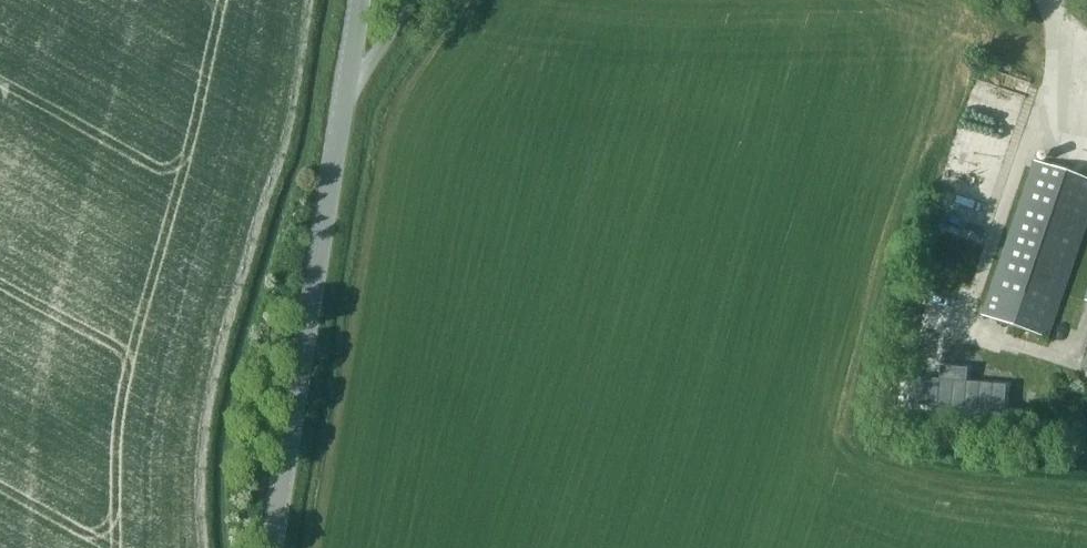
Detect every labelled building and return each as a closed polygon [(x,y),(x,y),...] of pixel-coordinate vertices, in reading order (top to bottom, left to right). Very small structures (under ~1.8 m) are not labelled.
[(1051,331),(1086,221),(1086,179),(1031,161),(984,309),(1051,331)] [(984,351),(959,343),(954,355),(929,347),(920,372),(1008,402),(1017,377),(980,365),(984,351)]
